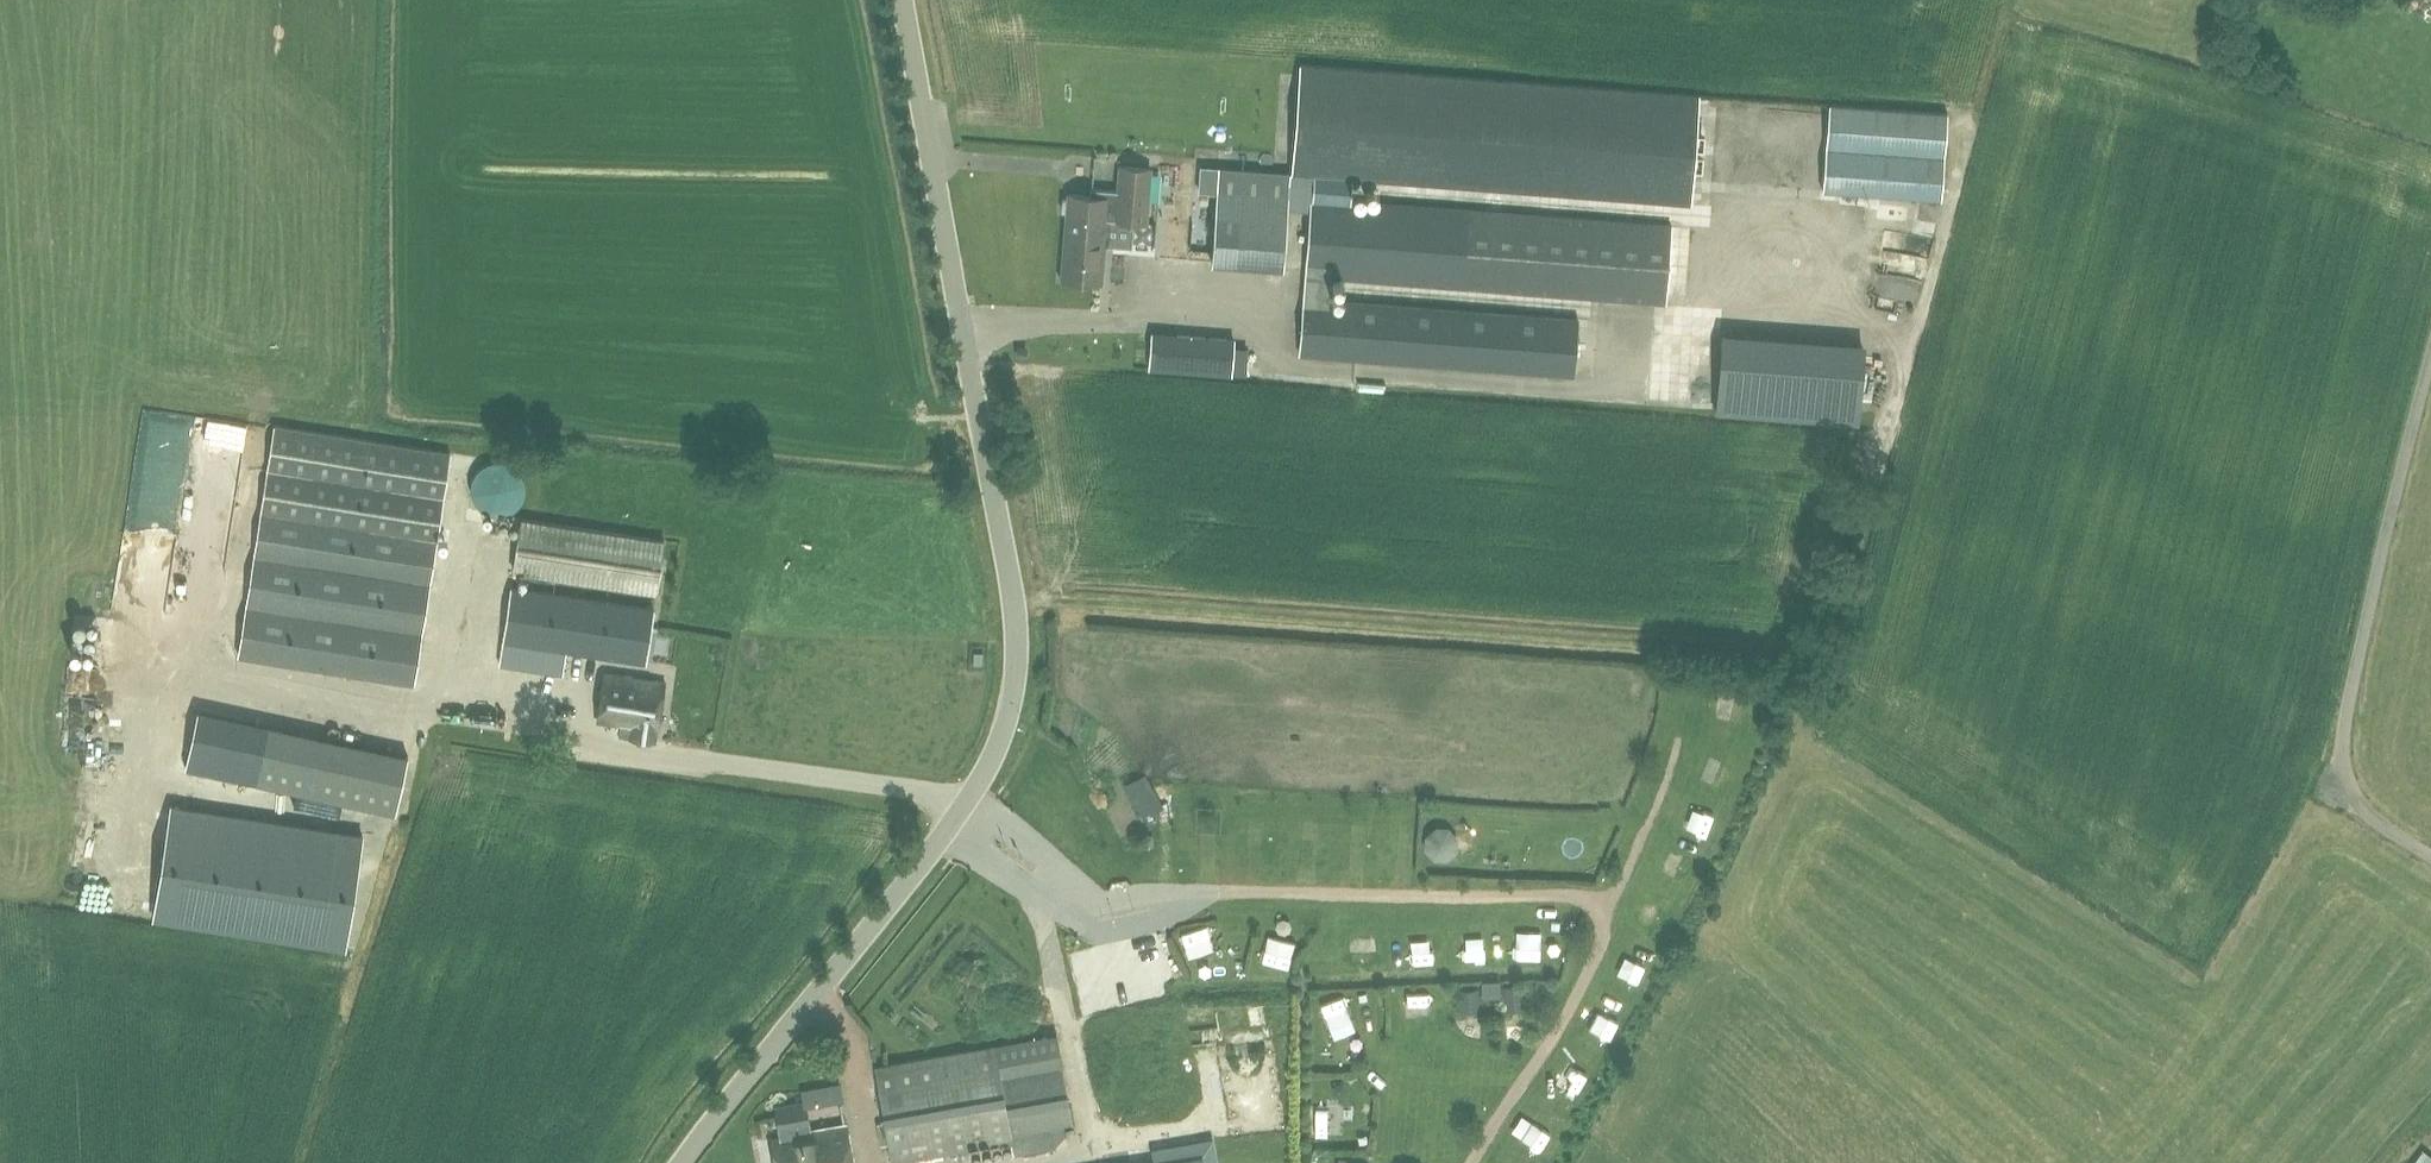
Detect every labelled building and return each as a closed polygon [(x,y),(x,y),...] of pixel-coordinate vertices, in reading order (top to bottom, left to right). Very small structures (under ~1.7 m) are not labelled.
[(1288,210),(1310,212),(1298,356),(1574,377),(1578,317),(1329,298),(1330,279),(1478,289),(1666,302),(1671,223),(1483,210),(1325,198),(1327,175),(1691,203),(1699,92),(1299,62),(1291,172),(1288,210)] [(1822,190),(1940,199),(1947,113),(1829,104),(1822,190)] [(1091,193),(1068,191),(1060,279),(1101,282),(1107,218),(1114,218),(1113,220),(1148,222),(1152,166),(1118,163),(1116,190),(1092,188),(1091,193)] [(1218,166),(1216,189),(1211,264),(1283,269),(1288,210),(1291,172),(1218,166)] [(1909,223),(1910,206),(1894,204),(1893,221),(1909,223)] [(1875,238),(1901,243),(1904,228),(1878,223),(1875,238)] [(1235,337),(1151,330),(1148,369),(1260,377),(1261,366),(1251,365),(1252,353),(1248,353),(1248,346),(1234,345),(1235,337)] [(1865,345),(1723,335),(1718,413),(1860,424),(1865,345)] [(139,406),(126,553),(163,556),(171,462),(182,463),(183,449),(230,453),(233,415),(139,406)] [(238,656),(415,684),(451,451),(274,424),(238,656)] [(179,519),(211,521),(213,500),(227,501),(230,464),(184,460),(179,519)] [(524,492),(525,488),(524,485),(524,482),(523,479),(522,476),(520,474),(518,471),(516,469),(514,467),(511,465),(508,464),(505,462),(502,462),(499,461),(496,461),(493,462),(490,462),(487,464),(484,465),(481,467),(479,469),(477,471),(475,474),(473,476),(472,479),(471,482),(471,485),(470,488),(471,492),(471,495),(472,498),(473,501),(475,503),(477,506),(479,508),(481,510),(484,512),(487,513),(490,514),(493,515),(496,516),(499,515),(502,515),(505,514),(508,513),(511,512),(514,510),(516,508),(518,506),(520,503),(522,501),(523,498),(524,495),(524,492)] [(657,594),(665,540),(521,518),(513,572),(657,594)] [(655,610),(510,588),(502,641),(646,663),(655,610)] [(620,735),(656,740),(664,682),(605,674),(598,721),(622,724),(620,735)] [(426,714),(448,719),(451,705),(429,700),(426,714)] [(408,755),(267,725),(255,781),(396,811),(408,755)] [(163,738),(162,768),(189,769),(190,739),(163,738)] [(362,835),(170,805),(153,916),(345,945),(362,835)] [(1431,853),(1450,854),(1452,835),(1433,834),(1431,853)] [(1500,922),(1502,945),(1526,944),(1524,920),(1500,922)] [(1205,952),(1228,953),(1229,934),(1205,933),(1205,952)] [(1116,984),(1144,979),(1139,951),(1111,956),(1116,984)] [(1076,967),(1080,995),(1107,991),(1104,964),(1076,967)] [(1167,1023),(1091,1027),(1095,1099),(1122,1097),(1123,1111),(1178,1107),(1180,1130),(1185,1130),(1180,1049),(1169,1049),(1167,1023)] [(1073,1127),(1056,1033),(995,1044),(1012,1137),(1073,1127)] [(874,1065),(891,1158),(1012,1137),(995,1044),(874,1065)] [(806,1099),(776,1105),(779,1125),(780,1125),(782,1136),(772,1138),(777,1162),(852,1162),(845,1125),(811,1131),(806,1099)] [(2405,1162),(2430,1162),(2430,1152),(2411,1146),(2405,1162)]
